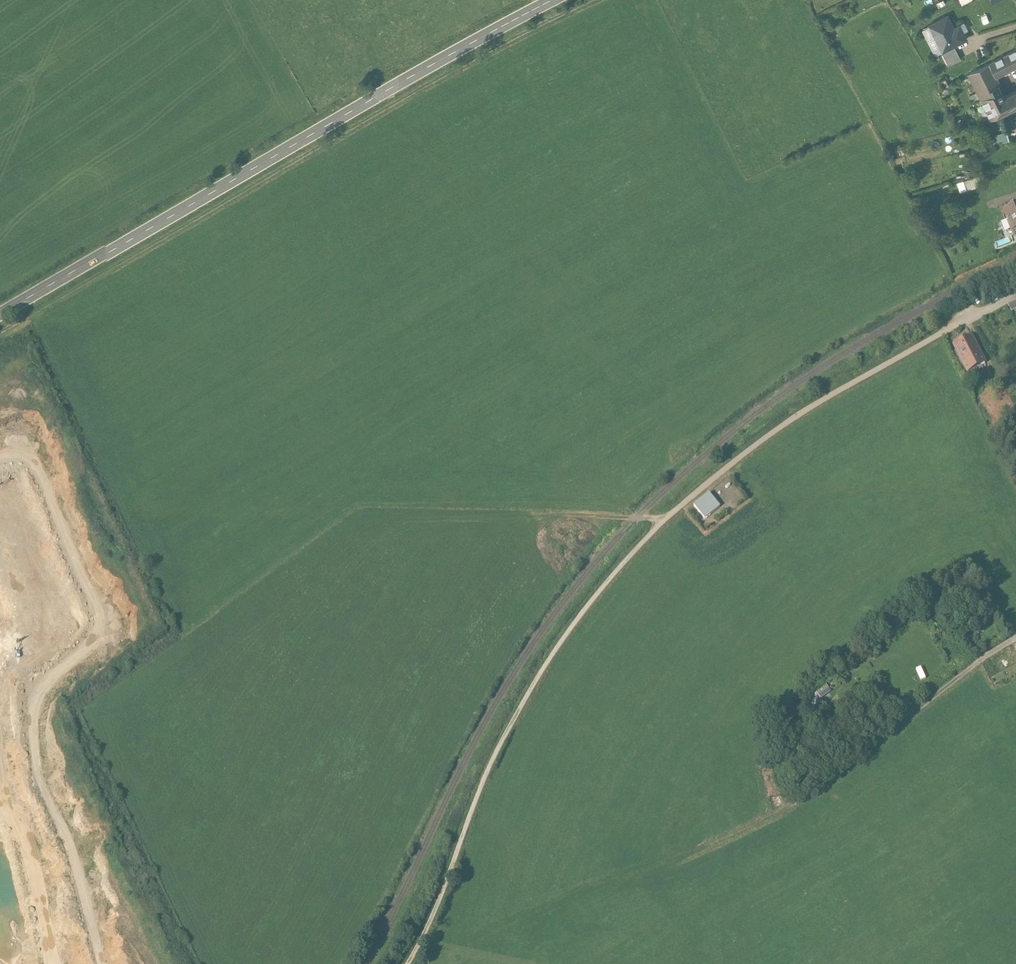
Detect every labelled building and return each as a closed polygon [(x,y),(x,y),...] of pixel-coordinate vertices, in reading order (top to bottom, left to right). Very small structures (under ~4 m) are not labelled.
[(948,15),(930,24),(943,50),(944,50),(953,45),(967,38),(959,24),(954,27),(948,15)] [(960,59),(953,45),(944,50),(943,50),(940,51),(948,65),(960,59)] [(989,63),(996,76),(1015,67),(1015,50),(989,63)] [(981,67),(969,74),(970,76),(981,98),(999,90),(997,80),(996,76),(989,63),(981,67)] [(999,90),(981,98),(991,118),(1015,105),(1015,102),(1011,93),(1003,97),(999,90)] [(1007,134),(995,137),(997,144),(1009,141),(1007,134)] [(978,174),(963,179),(967,189),(981,184),(978,174)] [(1004,213),(1013,238),(1015,237),(1015,209),(1004,213)] [(969,340),(954,348),(966,370),(971,368),(973,371),(986,364),(976,347),(974,348),(969,340)] [(999,356),(1006,369),(1013,366),(1015,371),(1015,356),(1010,359),(1007,353),(999,356)] [(709,494),(695,507),(705,520),(721,508),(709,494)] [(818,703),(830,695),(825,688),(814,697),(818,703)]
